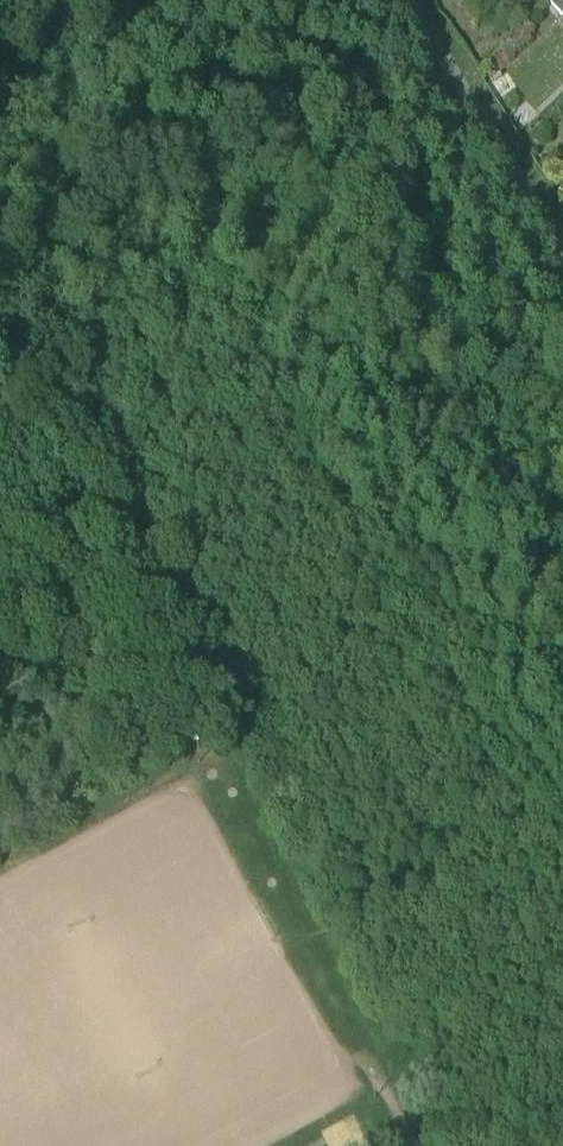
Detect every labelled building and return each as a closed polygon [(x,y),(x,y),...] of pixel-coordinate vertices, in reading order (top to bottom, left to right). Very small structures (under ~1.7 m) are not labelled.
[(562,17),(562,0),(548,0),(562,17)]
